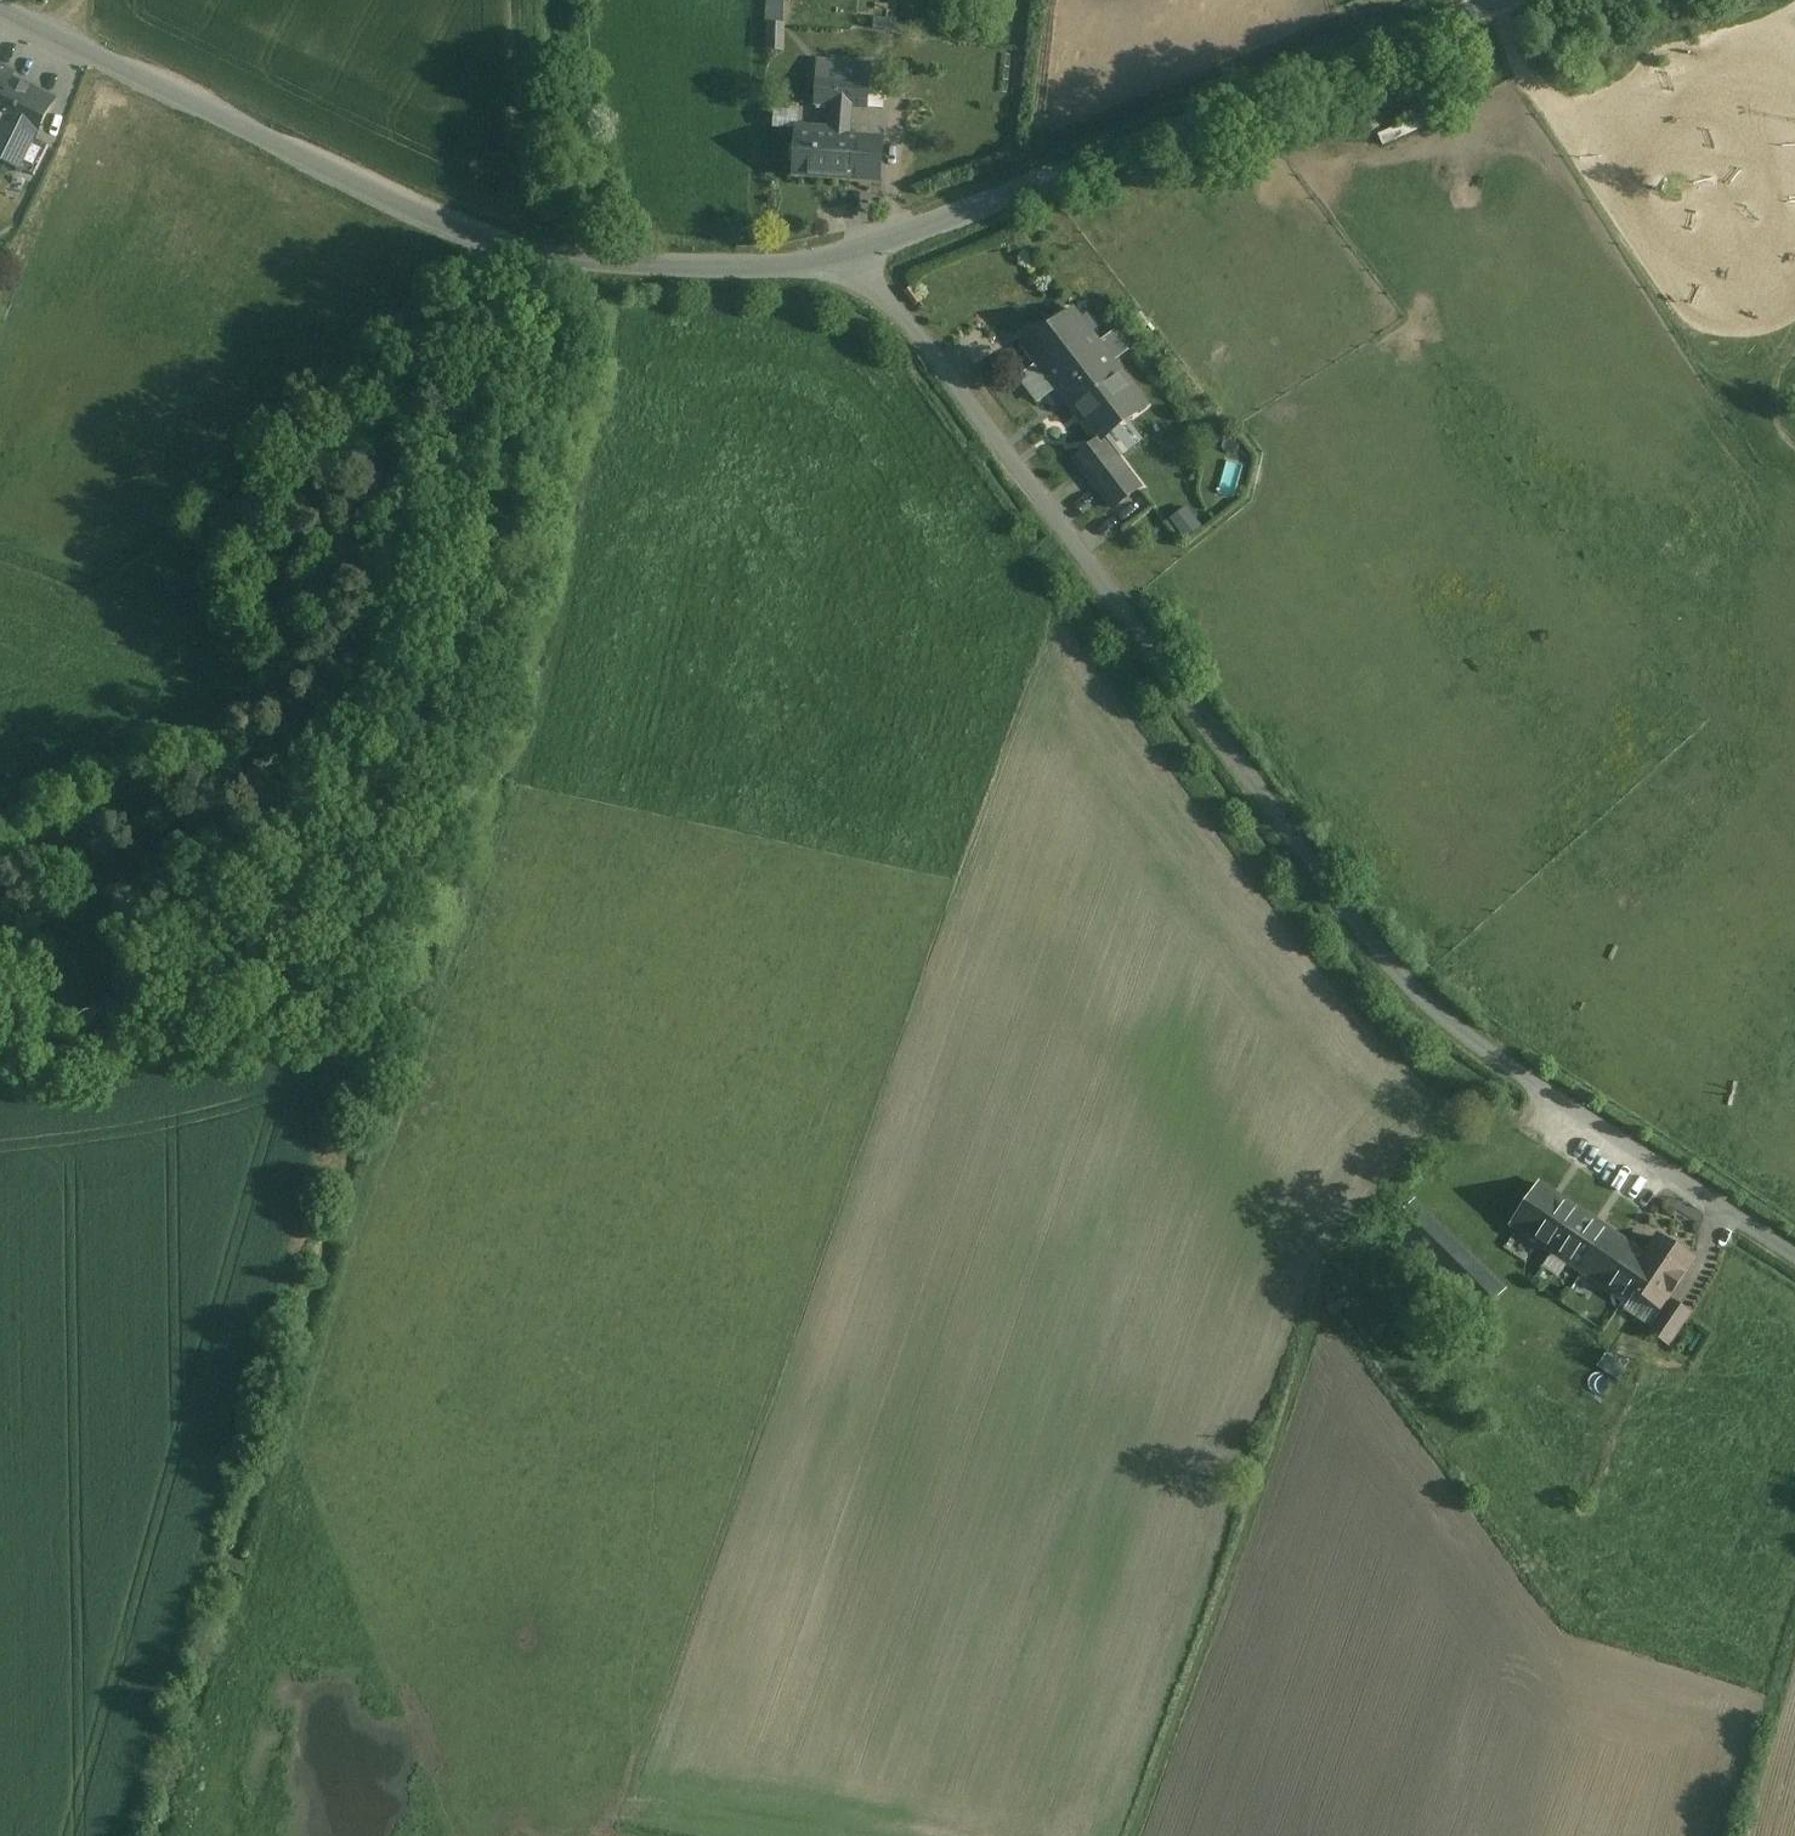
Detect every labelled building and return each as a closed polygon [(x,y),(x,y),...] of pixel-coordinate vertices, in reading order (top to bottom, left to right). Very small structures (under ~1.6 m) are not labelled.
[(790,51),(790,0),(772,0),(771,50),(790,51)] [(853,108),(868,109),(870,65),(817,62),(814,106),(833,107),(853,108)] [(9,82),(15,71),(0,64),(0,101),(9,82)] [(0,101),(0,131),(16,139),(19,133),(35,140),(53,103),(9,82),(0,101)] [(781,107),(778,125),(802,128),(805,111),(781,107)] [(798,128),(794,176),(879,182),(882,141),(851,138),(853,108),(833,107),(831,131),(798,128)] [(1074,312),(1025,348),(1080,420),(1128,384),(1074,312)] [(1128,384),(1080,420),(1098,443),(1104,438),(1145,405),(1128,384)] [(1098,443),(1073,462),(1110,509),(1140,486),(1104,438),(1098,443)] [(1546,1248),(1574,1209),(1542,1187),(1514,1226),(1546,1248)] [(1414,1202),(1384,1232),(1471,1317),(1474,1319),(1503,1289),(1414,1202)] [(1646,1256),(1574,1209),(1546,1248),(1628,1304),(1636,1292),(1655,1263),(1646,1256)] [(1658,1238),(1646,1256),(1655,1263),(1636,1292),(1660,1307),(1661,1306),(1692,1261),(1658,1238)] [(1661,1306),(1660,1307),(1636,1292),(1628,1304),(1625,1309),(1655,1328),(1667,1309),(1661,1306)] [(1655,1328),(1652,1333),(1668,1343),(1688,1314),(1671,1303),(1667,1309),(1655,1328)]
